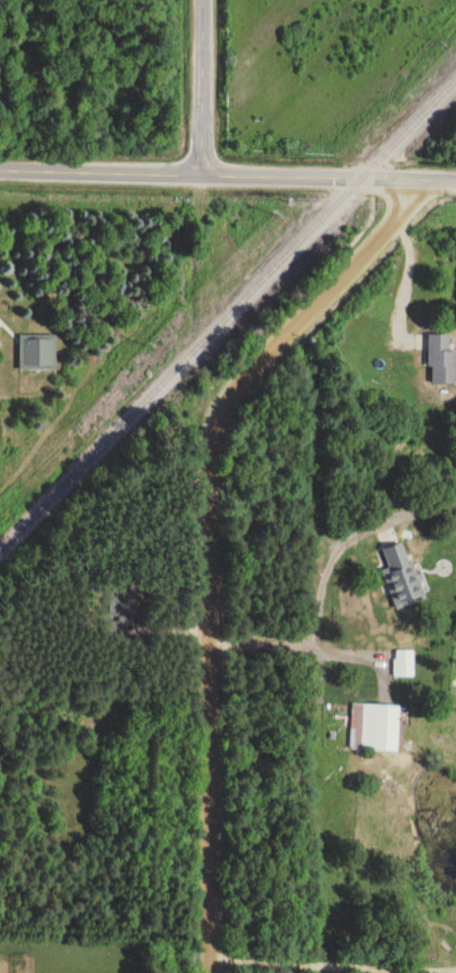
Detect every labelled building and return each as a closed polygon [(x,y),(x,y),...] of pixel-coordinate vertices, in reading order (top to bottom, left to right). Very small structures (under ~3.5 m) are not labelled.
[(21,334),(21,369),(55,369),(55,334),(21,334)] [(451,349),(451,334),(430,334),(430,383),(455,383),(455,349),(451,349)] [(384,548),(389,569),(386,570),(395,607),(423,600),(408,542),(384,548)] [(139,615),(139,591),(112,591),(112,615),(139,615)] [(414,650),(395,650),(395,675),(414,675),(414,650)] [(351,749),(398,750),(400,705),(352,703),(351,749)]
